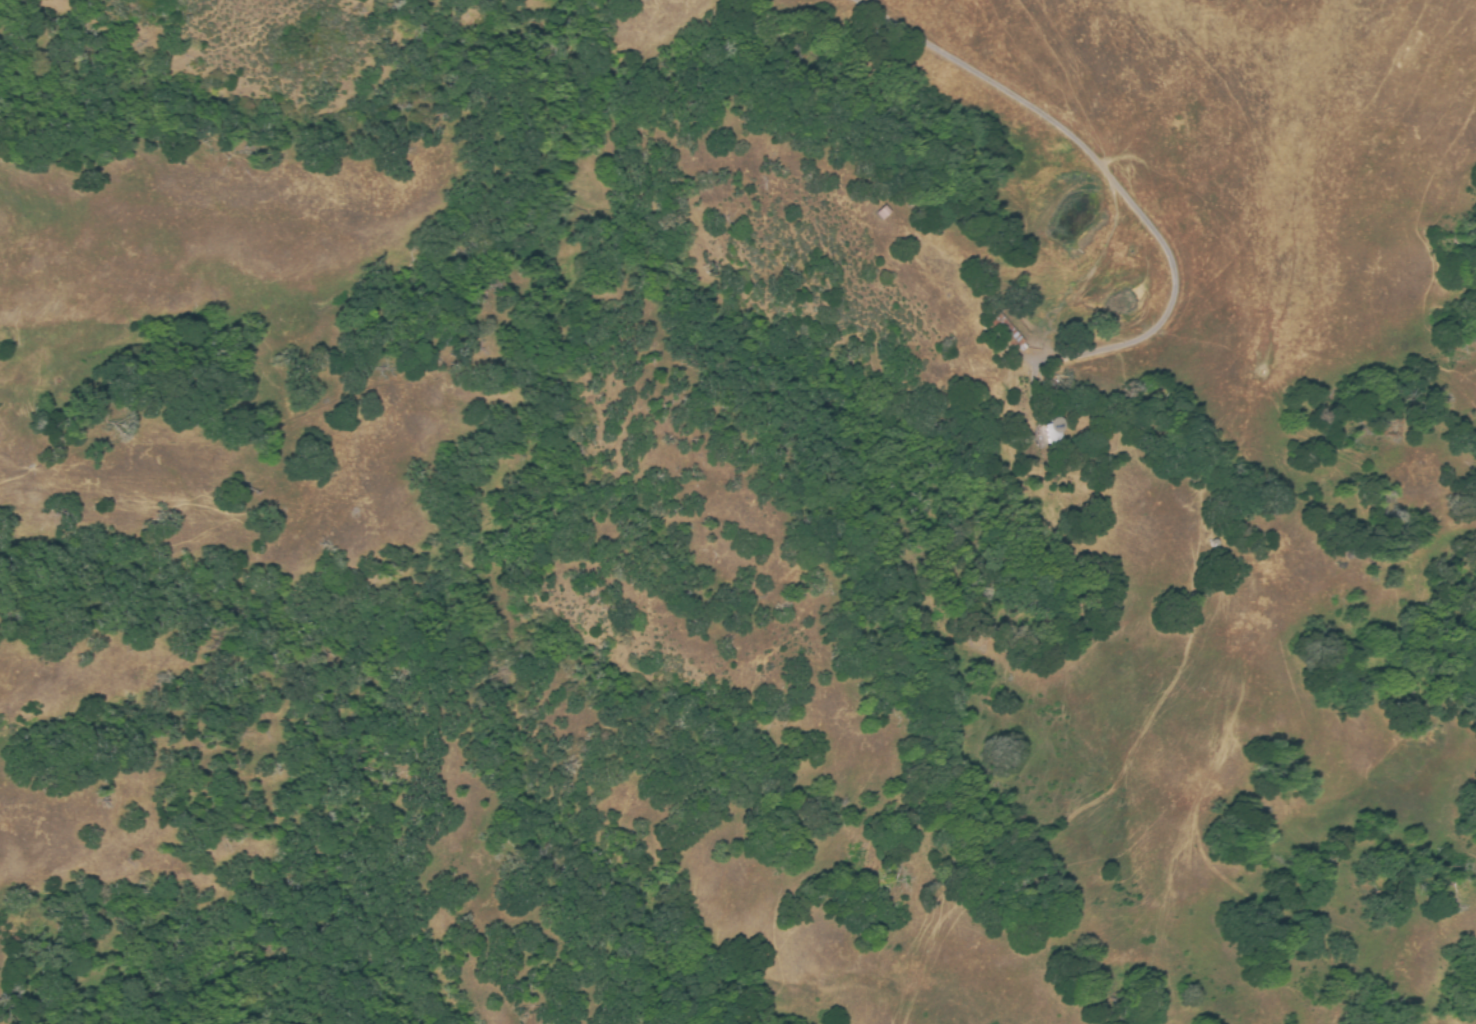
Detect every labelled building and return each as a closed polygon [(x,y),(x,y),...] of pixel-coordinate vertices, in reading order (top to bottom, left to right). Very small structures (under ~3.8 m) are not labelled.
[(1064,441),(1063,420),(1039,421),(1040,443),(1064,441)]
